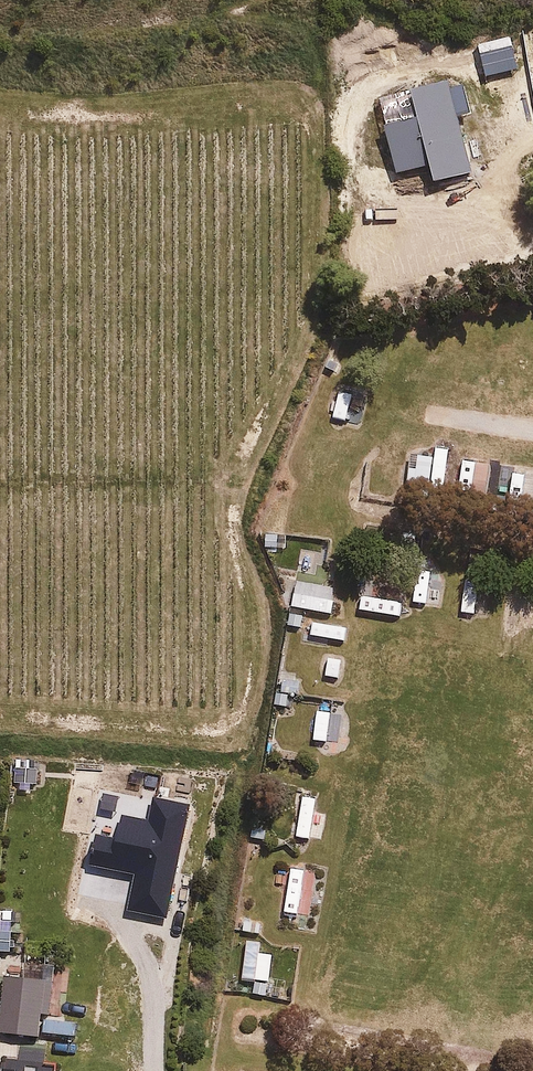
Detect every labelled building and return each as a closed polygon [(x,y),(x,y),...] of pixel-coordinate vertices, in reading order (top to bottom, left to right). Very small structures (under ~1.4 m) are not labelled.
[(416,115),(385,125),(401,172),(428,163),(433,180),(476,166),(460,119),(470,116),(461,89),(452,93),(447,78),(408,91),(416,115)] [(339,386),(331,413),(363,423),(372,396),(339,386)] [(443,496),(447,453),(417,450),(416,464),(407,463),(404,492),(443,496)] [(488,457),(463,454),(458,491),(483,495),(488,457)] [(515,464),(510,499),(532,502),(532,467),(515,464)] [(297,575),(292,601),(329,608),(334,583),(297,575)] [(347,656),(329,650),(322,674),(341,679),(347,656)] [(347,709),(319,702),(311,737),(340,743),(347,709)] [(317,865),(290,863),(285,909),(312,911),(317,865)] [(260,935),(241,933),(236,977),(255,979),(260,935)]
